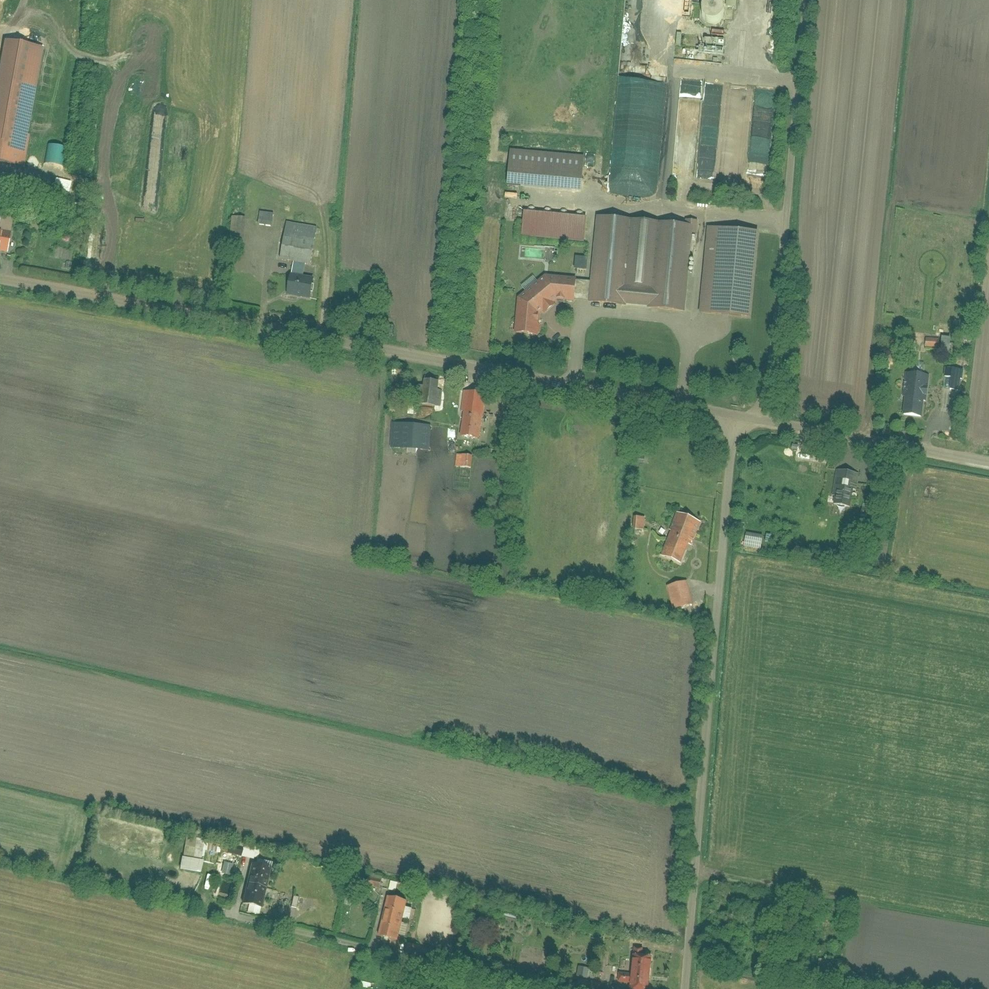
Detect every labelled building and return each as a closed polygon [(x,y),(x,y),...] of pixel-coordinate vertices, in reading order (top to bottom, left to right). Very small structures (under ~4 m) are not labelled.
[(720,8),(717,6),(713,5),(710,4),(706,5),(703,7),(701,10),(699,14),(699,18),(701,21),(703,24),(706,27),(710,27),(714,27),(718,25),(720,22),(722,19),(722,15),(721,12),(720,8)] [(513,150),(510,186),(584,193),(588,157),(513,150)] [(3,208),(0,223),(0,255),(7,256),(11,237),(10,237),(16,210),(3,208)] [(525,210),(522,238),(584,244),(587,216),(525,210)] [(260,214),(259,227),(274,228),(275,215),(260,214)] [(598,218),(590,307),(685,315),(693,227),(598,218)] [(243,251),(246,221),(235,220),(233,250),(243,251)] [(304,282),(307,266),(313,267),(319,230),(289,225),(283,261),(295,264),(289,296),(311,300),(314,284),(304,282)] [(709,230),(701,316),(752,321),(760,235),(709,230)] [(517,300),(515,335),(540,337),(541,315),(556,300),(578,304),(581,280),(548,278),(517,300)] [(945,369),(942,391),(959,393),(962,371),(945,369)] [(908,374),(903,415),(924,418),(929,376),(908,374)] [(424,407),(441,408),(442,383),(425,382),(424,407)] [(465,392),(460,436),(482,438),(487,394),(465,392)] [(503,399),(502,408),(510,409),(511,400),(503,399)] [(391,425),(390,449),(431,451),(432,427),(391,425)] [(457,455),(455,467),(472,470),(474,457),(457,455)] [(838,473),(833,505),(852,508),(857,477),(838,473)] [(678,514),(661,556),(683,565),(700,523),(678,514)] [(635,519),(634,535),(642,536),(644,520),(635,519)] [(764,534),(747,533),(746,545),(763,546),(764,534)] [(688,582),(667,588),(674,612),(695,606),(688,582)] [(186,835),(183,857),(202,860),(206,838),(186,835)] [(230,844),(228,854),(254,860),(257,850),(230,844)] [(180,859),(178,871),(201,874),(202,863),(180,859)] [(253,866),(243,906),(262,910),(272,870),(253,866)] [(390,900),(381,937),(398,941),(407,904),(390,900)] [(632,986),(632,988),(652,988),(654,951),(635,950),(633,975),(620,975),(619,986),(632,986)]
